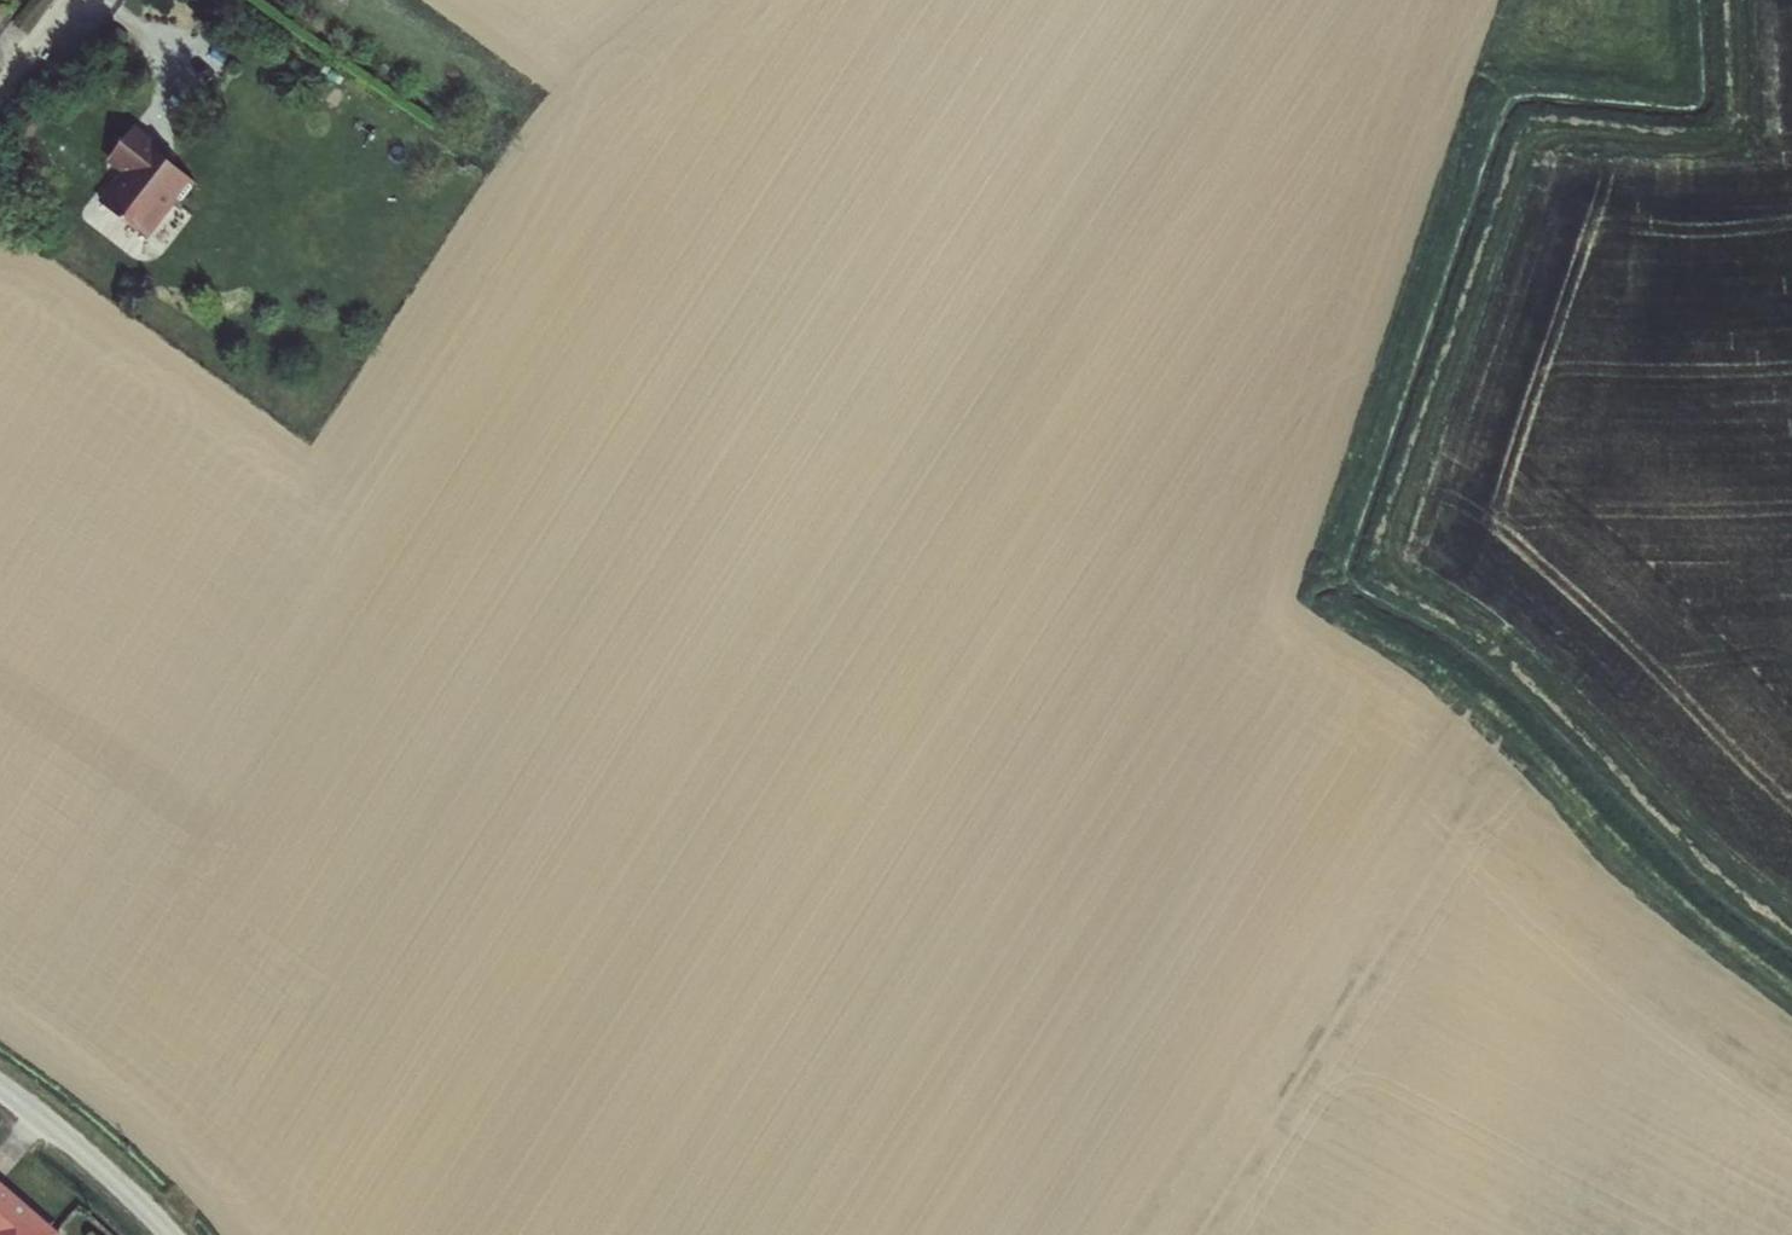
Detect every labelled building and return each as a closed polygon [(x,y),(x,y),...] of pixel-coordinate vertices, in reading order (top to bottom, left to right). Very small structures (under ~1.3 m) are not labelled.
[(170,142),(142,119),(117,151),(134,164),(109,195),(152,230),(182,192),(187,196),(203,176),(179,156),(166,146),(170,142)] [(182,152),(170,142),(166,146),(179,156),(182,152)] [(3,1183),(0,1180),(0,1234),(57,1234),(60,1232),(3,1183)]
